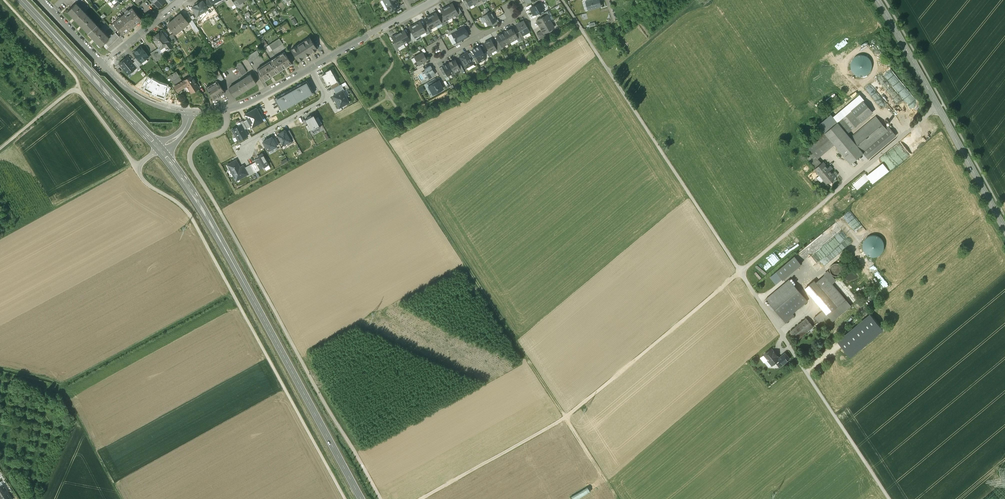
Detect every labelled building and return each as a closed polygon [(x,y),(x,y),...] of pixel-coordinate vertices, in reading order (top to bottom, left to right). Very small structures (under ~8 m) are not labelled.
[(209,0),(206,0),(203,2),(208,9),(213,6),(211,4),(209,0)] [(396,0),(386,6),(390,12),(399,7),(396,0)] [(586,1),(589,10),(601,6),(599,0),(591,0),(588,1),(586,1)] [(203,2),(202,1),(199,3),(198,2),(197,2),(195,3),(195,4),(196,5),(192,7),(197,15),(202,12),(203,13),(208,10),(207,9),(208,9),(203,2)] [(534,5),(530,8),(533,15),(538,12),(544,9),(540,2),(534,5)] [(131,3),(110,19),(113,23),(132,8),(137,14),(140,12),(136,7),(134,7),(131,3)] [(452,3),(446,7),(451,17),(457,14),(458,13),(455,8),(452,3)] [(83,11),(76,4),(68,11),(74,17),(73,18),(75,20),(83,11)] [(446,7),(441,10),(443,15),(446,20),(447,20),(451,17),(446,7)] [(113,23),(113,24),(117,30),(118,29),(123,35),(142,20),(137,14),(132,8),(113,23)] [(96,25),(83,11),(75,20),(76,19),(82,25),(80,26),(82,28),(83,27),(89,32),(96,25)] [(491,11),(483,15),(488,25),(490,24),(496,20),(491,11)] [(435,13),(430,15),(436,26),(441,23),(438,17),(435,13)] [(189,23),(181,14),(175,19),(181,27),(182,28),(189,23)] [(541,18),(536,20),(540,26),(550,21),(547,15),(547,14),(541,18)] [(430,15),(425,18),(428,23),(430,28),(431,28),(436,26),(430,15)] [(175,19),(168,25),(175,34),(176,34),(175,33),(181,27),(175,19)] [(193,19),(189,21),(195,31),(198,29),(193,19)] [(420,21),(414,24),(420,34),(425,32),(425,31),(422,26),(420,21)] [(529,31),(523,21),(517,25),(520,31),(522,35),(529,31)] [(550,21),(540,26),(542,30),(543,33),(544,33),(554,27),(550,21)] [(420,34),(414,24),(409,27),(412,32),(415,37),(420,34)] [(109,39),(96,25),(89,32),(94,38),(93,39),(95,41),(96,40),(101,46),(102,45),(109,39)] [(457,30),(452,33),(452,34),(456,42),(461,40),(469,35),(464,27),(457,30)] [(512,28),(504,32),(509,42),(517,38),(515,34),(512,28)] [(404,30),(398,33),(403,43),(409,40),(407,36),(404,30)] [(542,30),(537,33),(539,39),(545,36),(544,33),(543,33),(542,30)] [(162,31),(152,38),(160,49),(164,46),(169,42),(162,31)] [(504,32),(496,36),(498,40),(502,46),(509,42),(504,32)] [(115,33),(110,37),(115,41),(119,37),(115,33)] [(403,43),(398,33),(392,37),(395,42),(397,47),(403,43)] [(304,40),(296,46),(292,48),(291,49),(298,61),(316,49),(309,37),(308,38),(304,40)] [(109,39),(102,45),(106,49),(113,43),(109,38),(109,39)] [(263,47),(266,52),(282,43),(278,38),(263,47)] [(493,44),(490,39),(484,43),(488,50),(490,53),(496,50),(496,49),(493,44)] [(169,42),(164,46),(168,50),(173,47),(169,42)] [(149,56),(141,46),(133,53),(136,57),(141,63),(149,56)] [(483,53),(479,46),(472,49),(476,57),(479,62),(486,58),(483,53)] [(157,49),(151,53),(156,61),(163,57),(157,49)] [(256,49),(246,55),(251,65),(254,63),(252,60),(255,59),(256,61),(258,59),(256,56),(259,54),(256,49)] [(284,52),(271,61),(277,71),(278,72),(286,67),(285,66),(291,62),(284,52)] [(423,52),(414,57),(418,65),(427,60),(423,52)] [(467,52),(459,56),(466,68),(473,64),(472,62),(468,54),(467,52)] [(858,75),(861,76),(865,76),(868,75),(871,73),(873,70),(874,67),(874,63),(872,60),(870,58),(867,56),(864,56),(861,56),(858,57),(855,60),(854,63),(853,66),(854,69),(855,73),(858,75)] [(128,74),(136,68),(136,67),(132,63),(127,57),(119,63),(128,74)] [(142,64),(141,63),(136,57),(133,59),(135,61),(139,66),(142,64)] [(457,65),(454,59),(448,63),(454,72),(459,69),(460,69),(457,65)] [(136,67),(136,68),(138,70),(140,68),(139,66),(135,61),(132,63),(136,67)] [(271,61),(257,69),(264,80),(270,76),(270,77),(272,76),(272,75),(277,71),(271,61)] [(247,72),(241,62),(236,65),(242,75),(247,72)] [(454,72),(448,63),(442,66),(446,74),(447,76),(454,72)] [(430,66),(424,69),(425,70),(424,71),(424,70),(422,72),(425,78),(428,77),(428,76),(429,78),(435,75),(430,66)] [(329,84),(336,80),(336,79),(330,69),(325,71),(326,73),(322,75),(327,85),(329,84)] [(177,72),(170,76),(178,90),(187,85),(191,91),(198,86),(191,75),(183,81),(177,72)] [(221,74),(216,77),(217,80),(219,82),(224,79),(221,74)] [(251,74),(230,87),(235,96),(242,91),(243,92),(250,87),(249,87),(257,82),(251,74)] [(167,84),(159,82),(152,77),(151,79),(148,77),(146,81),(145,80),(142,85),(145,86),(144,88),(151,92),(152,92),(156,94),(156,95),(164,97),(165,95),(166,91),(168,92),(169,87),(166,86),(167,84)] [(336,80),(329,84),(332,89),(333,88),(340,85),(336,79),(336,80)] [(217,80),(206,87),(214,99),(225,92),(219,82),(217,80)] [(309,95),(313,93),(307,80),(300,84),(300,83),(297,85),(297,86),(290,89),(297,102),(301,100),(304,98),(307,97),(310,95),(309,95)] [(429,86),(433,94),(435,93),(436,93),(437,93),(438,91),(443,89),(438,81),(437,81),(429,86)] [(333,88),(336,94),(342,91),(343,91),(344,90),(341,84),(340,85),(333,88)] [(293,104),(297,102),(290,89),(284,93),(284,92),(281,94),(274,98),(281,111),(285,108),(285,109),(288,107),(291,106),(293,104)] [(336,94),(333,96),(335,100),(336,100),(337,102),(337,103),(339,107),(349,102),(343,91),(342,91),(336,94)] [(838,121),(825,132),(825,133),(834,144),(851,164),(864,153),(864,152),(851,138),(847,133),(859,124),(873,112),(863,101),(851,110),(838,121)] [(257,109),(256,108),(245,114),(248,119),(251,126),(252,127),(262,121),(261,119),(262,119),(260,115),(257,109)] [(825,132),(838,121),(832,114),(819,125),(825,132)] [(311,129),(312,132),(320,127),(319,125),(315,118),(313,115),(311,116),(311,115),(307,117),(308,118),(305,119),(308,124),(311,129)] [(876,115),(859,130),(859,131),(851,138),(864,152),(889,131),(886,128),(876,115)] [(251,126),(248,119),(243,121),(247,128),(247,129),(251,126)] [(241,124),(232,129),(236,136),(238,140),(238,141),(247,136),(244,130),(241,124)] [(933,133),(938,130),(934,124),(929,127),(933,133)] [(889,125),(886,128),(889,131),(864,152),(864,153),(870,159),(897,135),(889,125)] [(893,166),(926,142),(917,129),(887,151),(889,153),(893,151),(896,155),(895,157),(897,159),(891,163),(893,166)] [(290,139),(286,132),(285,130),(277,134),(281,142),(278,143),(279,145),(281,148),(287,145),(288,145),(292,143),(290,139)] [(825,133),(808,147),(817,157),(817,158),(834,144),(825,133)] [(273,139),(272,137),(263,142),(268,150),(276,146),(273,139)] [(254,159),(255,162),(260,169),(268,165),(262,153),(258,155),(256,156),(257,158),(254,159)] [(817,157),(811,162),(816,168),(821,163),(817,158),(817,157)] [(240,167),(236,160),(227,165),(236,180),(247,174),(248,174),(244,168),(243,166),(240,167)] [(255,162),(250,164),(254,172),(260,169),(255,162)] [(816,168),(814,169),(820,175),(820,174),(824,179),(824,180),(827,183),(838,174),(835,171),(833,173),(823,162),(821,163),(816,168)] [(876,170),(880,167),(875,162),(872,166),(876,170)] [(248,174),(247,174),(248,176),(254,172),(250,164),(244,168),(248,174)] [(835,223),(801,249),(809,260),(812,258),(816,263),(822,258),(826,263),(841,252),(838,247),(835,249),(834,248),(843,241),(837,233),(841,230),(835,223)] [(868,254),(871,256),(874,257),(878,257),(881,255),(883,253),(885,249),(885,246),(884,242),(883,240),(880,237),(877,236),(873,236),(870,237),(867,239),(865,242),(864,245),(864,248),(866,252),(868,254)] [(795,256),(776,272),(782,279),(801,263),(795,256)] [(842,265),(839,263),(838,263),(837,263),(833,264),(831,267),(830,270),(832,274),(834,276),(838,277),(841,275),(843,272),(843,269),(842,265)] [(814,281),(805,289),(813,298),(812,298),(823,311),(814,319),(818,324),(824,318),(826,320),(829,318),(827,316),(846,300),(825,275),(816,282),(814,281)] [(789,279),(765,299),(781,317),(782,316),(787,322),(794,316),(793,313),(807,301),(789,279)] [(806,319),(791,331),(797,340),(806,333),(805,332),(812,326),(806,319)] [(772,349),(767,352),(766,352),(764,354),(764,355),(767,359),(772,365),(776,362),(780,367),(785,362),(780,357),(779,358),(777,355),(776,355),(774,352),(774,351),(772,349)] [(785,353),(780,357),(785,362),(790,358),(785,353)] [(570,451),(549,462),(552,467),(573,456),(570,451)] [(588,476),(565,487),(567,492),(591,481),(588,476)]
